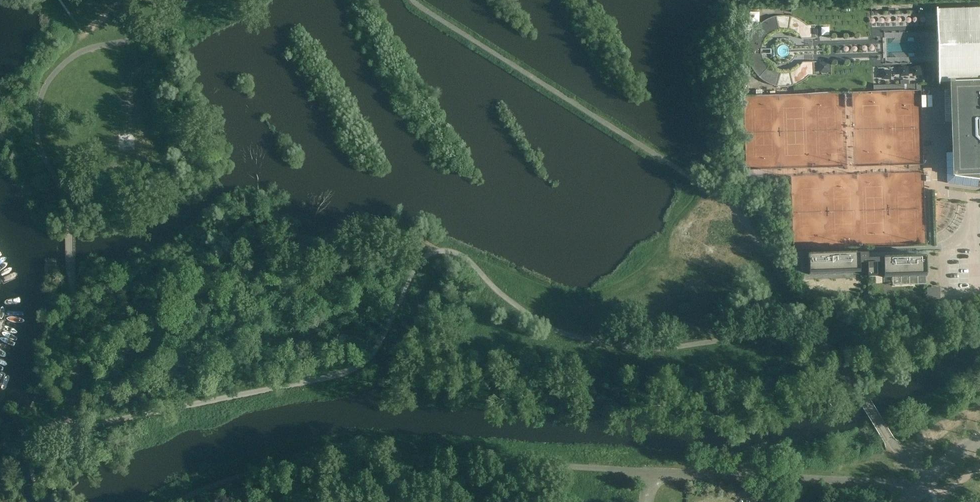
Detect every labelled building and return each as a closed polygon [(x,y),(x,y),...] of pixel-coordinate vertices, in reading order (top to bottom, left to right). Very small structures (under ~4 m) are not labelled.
[(936,9),(937,27),(938,64),(938,83),(951,83),(952,90),(944,90),(945,122),(953,122),(953,152),(946,153),(947,183),(956,184),(965,186),(978,187),(979,180),(979,8),(936,9)] [(796,19),(793,18),(789,17),(785,16),(782,16),(778,16),(774,17),(770,18),(767,19),(764,21),(761,24),(758,26),(755,29),(753,32),(751,35),(750,39),(748,43),(748,46),(747,50),(747,54),(748,58),(749,62),(750,65),(752,69),(754,72),(756,75),(759,78),(762,80),(766,82),(769,84),(773,86),(777,86),(781,87),(785,87),(789,86),(793,85),(797,83),(800,82),(803,80),(806,78),(809,75),(813,75),(813,63),(803,63),(800,67),(797,65),(795,67),(793,69),(790,70),(787,71),(784,71),(781,71),(778,70),(775,69),(773,68),(770,66),(768,64),(766,62),(765,59),(762,59),(762,56),(761,54),(761,53),(761,49),(762,46),(762,43),(764,44),(765,41),(767,38),(769,36),(772,34),(774,33),(777,32),(780,31),(783,31),(786,31),(788,31),(790,32),(793,33),(795,35),(797,36),(799,34),(802,38),(812,38),(812,26),(807,26),(805,24),(802,22),(799,20),(796,19)] [(829,63),(819,64),(819,73),(830,73),(829,63)] [(921,90),(921,84),(909,84),(908,81),(900,81),(900,85),(873,85),(873,91),(921,90)] [(870,255),(862,255),(812,256),(813,275),(862,274),(862,266),(869,266),(869,276),(885,276),(885,277),(926,276),(925,258),(878,260),(870,260),(870,255)] [(941,298),(941,286),(928,287),(929,298),(941,298)]
